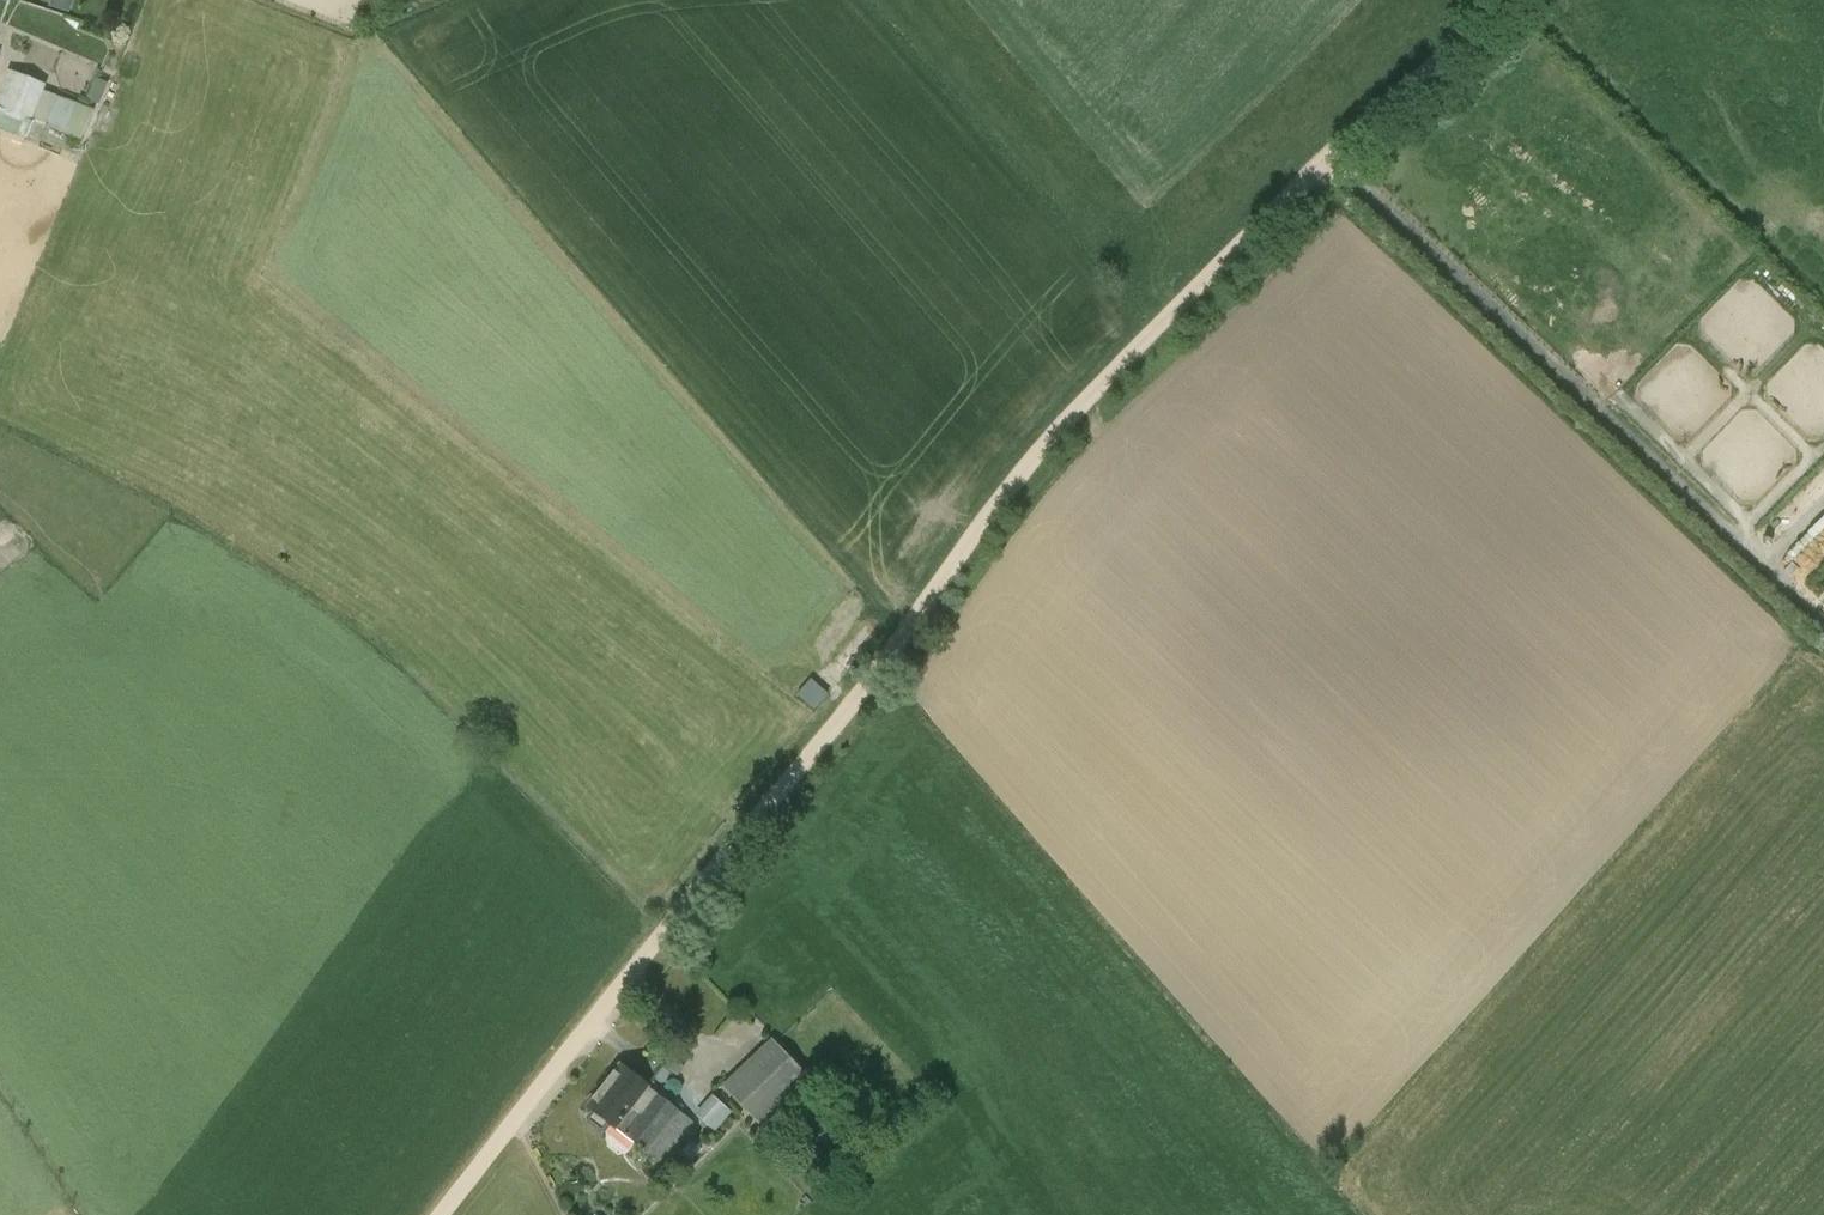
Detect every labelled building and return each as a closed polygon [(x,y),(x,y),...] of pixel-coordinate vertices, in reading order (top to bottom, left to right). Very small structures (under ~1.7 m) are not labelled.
[(23,141),(30,125),(31,121),(79,140),(90,111),(39,91),(41,86),(5,72),(0,86),(0,132),(23,141)] [(108,84),(96,79),(88,100),(100,105),(108,84)] [(798,694),(814,709),(828,694),(813,679),(798,694)] [(762,1128),(811,1079),(770,1038),(720,1085),(762,1128)] [(682,1065),(670,1056),(664,1064),(677,1073),(682,1065)] [(694,1124),(619,1066),(587,1107),(662,1165),(694,1124)] [(714,1092),(696,1112),(715,1130),(733,1110),(714,1092)]
